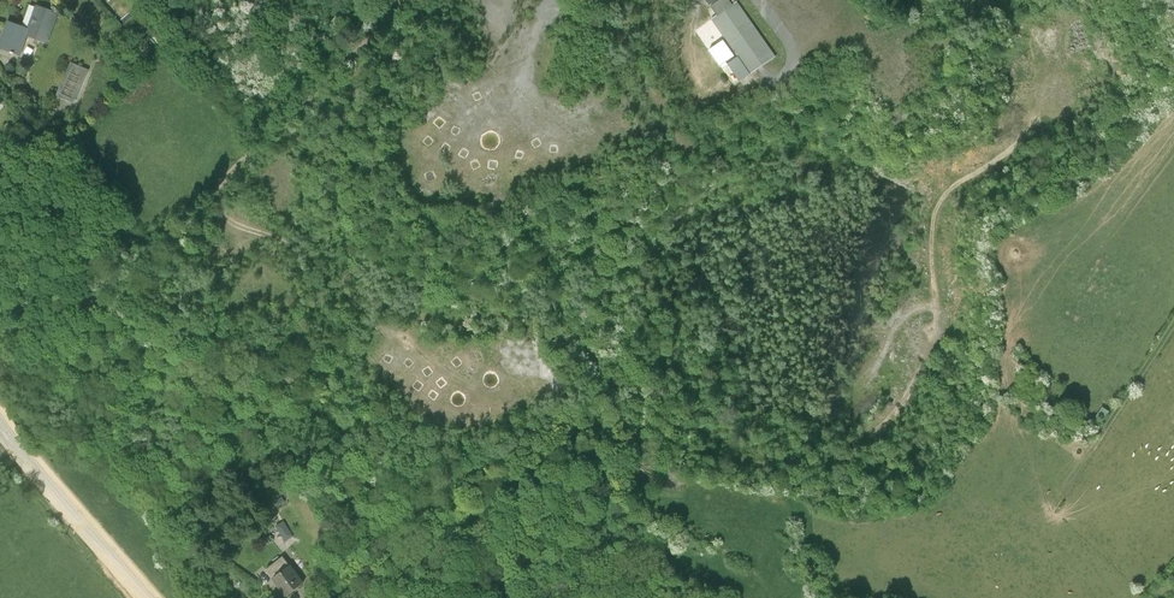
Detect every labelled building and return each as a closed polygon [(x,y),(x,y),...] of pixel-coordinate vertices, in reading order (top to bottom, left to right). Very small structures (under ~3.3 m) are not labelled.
[(735,3),(731,5),(727,0),(720,0),(710,7),(716,16),(710,19),(750,76),(774,59),(735,3)] [(9,23),(0,47),(0,48),(12,52),(12,54),(14,54),(14,53),(20,55),(27,36),(47,43),(57,15),(38,8),(30,31),(9,23)] [(74,65),(60,96),(75,103),(89,72),(74,65)] [(266,570),(273,579),(290,565),(283,557),(266,570)] [(272,580),(286,597),(305,582),(290,565),(273,579),(272,580)]
